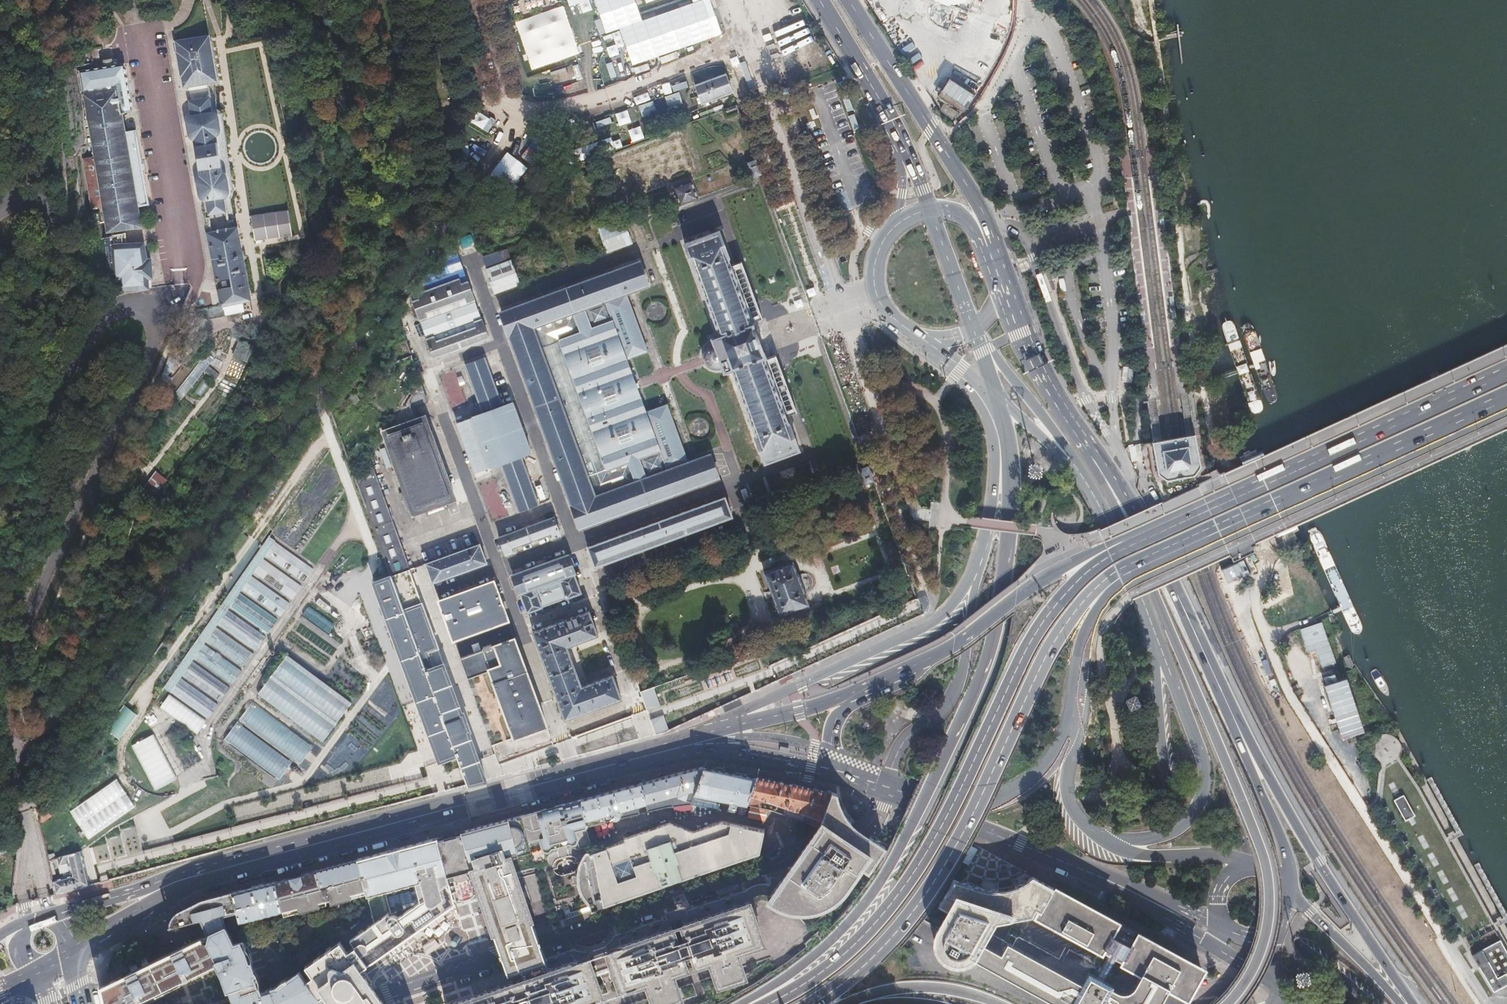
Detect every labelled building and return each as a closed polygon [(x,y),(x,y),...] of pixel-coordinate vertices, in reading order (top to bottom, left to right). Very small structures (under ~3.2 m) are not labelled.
[(183,84),(219,76),(211,37),(210,29),(176,36),(174,37),(183,84)] [(971,58),(961,53),(935,99),(964,115),(996,59),(977,48),(971,58)] [(122,66),(77,73),(81,92),(112,87),(116,112),(129,110),(122,66)] [(705,100),(739,90),(733,72),(699,82),(705,100)] [(112,87),(81,92),(75,93),(102,235),(138,229),(116,112),(112,87)] [(213,94),(187,98),(190,113),(184,114),(188,141),(196,140),(201,173),(196,174),(200,203),(234,197),(230,170),(223,172),(218,134),(225,133),(223,107),(215,108),(213,94)] [(739,113),(736,106),(723,111),(726,118),(739,113)] [(753,179),(761,175),(756,159),(747,163),(753,179)] [(691,181),(673,188),(680,206),(698,200),(691,181)] [(285,210),(249,215),(253,241),(289,236),(285,210)] [(623,220),(598,229),(606,253),(631,244),(623,220)] [(235,227),(204,233),(218,306),(247,302),(235,227)] [(754,323),(752,324),(728,259),(730,258),(719,231),(685,243),(695,271),(696,270),(720,335),(712,338),(713,342),(708,345),(705,349),(703,354),(704,360),(707,365),(712,368),(717,369),(723,368),(724,372),(732,369),(756,434),(755,434),(765,461),(799,448),(789,422),(788,422),(764,357),(766,357),(754,323)] [(471,234),(456,239),(461,255),(476,250),(471,234)] [(411,294),(433,356),(488,336),(452,239),(411,294)] [(146,240),(109,243),(111,281),(121,280),(121,289),(151,286),(150,277),(154,277),(152,257),(148,257),(146,240)] [(484,258),(495,293),(520,285),(509,250),(484,258)] [(639,263),(503,313),(511,336),(573,504),(577,516),(582,527),(717,477),(709,454),(688,462),(667,404),(647,412),(642,399),(632,372),(627,359),(648,352),(626,293),(647,286),(639,263)] [(406,308),(400,310),(406,328),(413,326),(406,308)] [(1222,326),(1228,345),(1251,412),(1253,414),(1258,414),(1260,413),(1263,410),(1263,408),(1234,323),(1231,321),(1228,320),(1224,322),(1222,324),(1222,326)] [(418,356),(413,357),(418,371),(423,369),(418,356)] [(473,418),(458,423),(476,471),(491,466),(491,467),(501,463),(519,511),(538,504),(521,456),(531,453),(513,403),(503,407),(485,359),(465,366),(483,414),(473,418)] [(173,394),(179,399),(195,377),(189,373),(173,394)] [(422,383),(383,438),(386,437),(414,513),(456,497),(426,415),(420,417),(416,405),(428,400),(422,383)] [(1156,441),(1153,442),(1154,449),(1158,474),(1166,480),(1171,479),(1169,476),(1170,474),(1190,470),(1190,473),(1189,476),(1193,475),(1199,466),(1194,434),(1192,434),(1156,441)] [(367,459),(354,476),(376,536),(394,530),(367,459)] [(874,480),(868,464),(858,468),(864,484),(874,480)] [(152,496),(162,478),(150,470),(139,489),(152,496)] [(1169,476),(1171,479),(1189,476),(1190,473),(1190,470),(1170,474),(1169,476)] [(724,497),(589,547),(596,565),(731,516),(724,497)] [(554,517),(500,536),(507,555),(514,553),(512,547),(551,533),(553,538),(561,535),(554,517)] [(1310,533),(1310,538),(1351,631),(1355,634),(1359,634),(1361,631),(1362,628),(1361,625),(1322,533),(1319,531),(1315,530),(1311,531),(1310,533)] [(314,569),(275,544),(168,694),(208,723),(314,569)] [(479,544),(426,564),(433,582),(485,562),(479,544)] [(568,554),(514,574),(520,593),(527,612),(541,606),(567,597),(581,592),(574,573),(568,554)] [(1218,570),(1224,584),(1254,572),(1248,558),(1218,570)] [(807,603),(791,561),(763,571),(767,581),(768,581),(776,603),(775,604),(778,614),(807,603)] [(462,779),(469,785),(487,780),(484,773),(468,731),(470,730),(463,712),(462,713),(409,570),(391,577),(462,779)] [(493,582),(440,601),(454,638),(507,619),(493,582)] [(308,607),(303,614),(328,632),(333,624),(308,607)] [(589,610),(534,630),(566,718),(620,698),(612,674),(582,685),(567,646),(597,635),(589,610)] [(1314,651),(1318,669),(1333,665),(1323,623),(1299,628),(1304,653),(1314,651)] [(546,726),(514,638),(461,658),(468,677),(490,669),(516,737),(546,726)] [(286,656),(257,698),(324,748),(355,705),(286,656)] [(1338,740),(1362,733),(1345,679),(1322,686),(1338,740)] [(639,690),(646,710),(660,705),(653,685),(639,690)] [(251,705),(226,744),(284,787),(312,748),(251,705)] [(123,706),(104,731),(118,741),(136,715),(123,706)] [(369,706),(324,768),(344,786),(390,724),(369,706)] [(669,730),(664,715),(650,720),(655,735),(664,732),(669,730)] [(179,729),(166,734),(186,771),(199,765),(179,729)] [(1373,759),(1378,763),(1379,766),(1376,795),(1383,804),(1391,820),(1394,818),(1466,940),(1466,941),(1495,926),(1447,838),(1417,784),(1399,757),(1401,751),(1401,746),(1398,740),(1393,735),(1387,733),(1380,733),(1375,737),(1371,742),(1369,748),(1370,754),(1373,759)] [(153,734),(131,745),(152,791),(174,780),(153,734)] [(693,804),(694,802),(703,766),(667,776),(647,781),(589,797),(581,799),(550,807),(532,812),(452,833),(447,835),(401,847),(357,859),(365,890),(375,923),(382,954),(455,903),(449,879),(461,877),(473,873),(479,888),(497,942),(535,929),(517,877),(515,872),(548,863),(547,858),(558,850),(556,843),(560,842),(564,841),(566,847),(578,849),(591,846),(587,826),(640,814),(637,805),(645,803),(647,812),(693,804)] [(703,766),(694,802),(724,805),(736,806),(747,805),(752,806),(761,778),(732,772),(728,771),(703,766)] [(764,778),(761,778),(752,806),(769,810),(773,811),(778,804),(781,805),(785,806),(786,814),(819,826),(837,792),(786,783),(777,781),(764,778)] [(84,838),(134,810),(117,780),(67,809),(84,838)] [(837,792),(819,826),(800,854),(768,900),(783,910),(797,914),(811,914),(822,910),(834,904),(841,897),(862,867),(869,872),(885,847),(878,842),(861,830),(858,828),(853,824),(850,821),(842,809),(837,792)] [(584,895),(593,910),(760,853),(764,830),(722,822),(694,831),(670,823),(624,838),(625,841),(587,854),(582,865),(580,878),(584,895)] [(53,880),(56,893),(88,885),(79,851),(56,857),(58,865),(69,862),(73,875),(53,880)] [(173,920),(172,926),(204,917),(222,912),(237,908),(241,923),(299,907),(301,912),(320,907),(318,902),(326,900),(330,899),(332,904),(352,899),(350,894),(365,890),(357,859),(317,870),(307,872),(259,885),(242,890),(207,899),(184,910),(177,914),(173,920)] [(990,890),(981,890),(973,889),(962,885),(951,907),(952,907),(939,932),(938,933),(937,937),(936,941),(936,945),(937,949),(939,953),(942,957),(945,960),(948,962),(952,964),(956,965),(960,966),(964,965),(967,964),(970,962),(973,960),(992,970),(1037,879),(1032,877),(1025,873),(1021,876),(1015,882),(1007,886),(999,889),(990,890)] [(992,970),(1054,1003),(1128,1003),(1132,1002),(1145,989),(1156,974),(1173,983),(1185,959),(1079,902),(1076,909),(1052,896),(1056,889),(1037,879),(992,970)] [(951,907),(962,885),(953,882),(941,903),(951,907)] [(604,940),(621,992),(646,983),(653,1003),(666,1003),(682,999),(674,974),(698,966),(711,962),(719,986),(746,977),(738,953),(763,945),(745,892),(604,940)] [(458,908),(459,917),(469,916),(469,908),(458,908)] [(222,912),(204,917),(209,929),(211,933),(225,926),(224,922),(222,912)] [(30,932),(50,923),(47,918),(28,927),(30,932)] [(351,940),(355,946),(368,964),(382,954),(375,923),(351,940)] [(225,926),(211,933),(205,936),(224,974),(234,1003),(317,1003),(322,1002),(319,998),(307,980),(299,970),(276,987),(260,992),(242,941),(233,945),(225,926)] [(502,957),(508,972),(521,968),(546,960),(540,944),(535,929),(497,942),(502,957)] [(106,1003),(234,1003),(224,974),(205,936),(181,948),(102,987),(106,1003)] [(1499,937),(1472,952),(1493,989),(1506,982),(1506,975),(1505,972),(1506,970),(1506,951),(1499,937)] [(307,980),(319,998),(325,994),(333,1003),(385,1003),(382,999),(361,970),(368,964),(355,946),(348,952),(340,941),(306,965),(313,976),(307,980)] [(603,998),(589,956),(586,946),(546,960),(521,968),(524,978),(449,1003),(585,1003),(603,998)]
